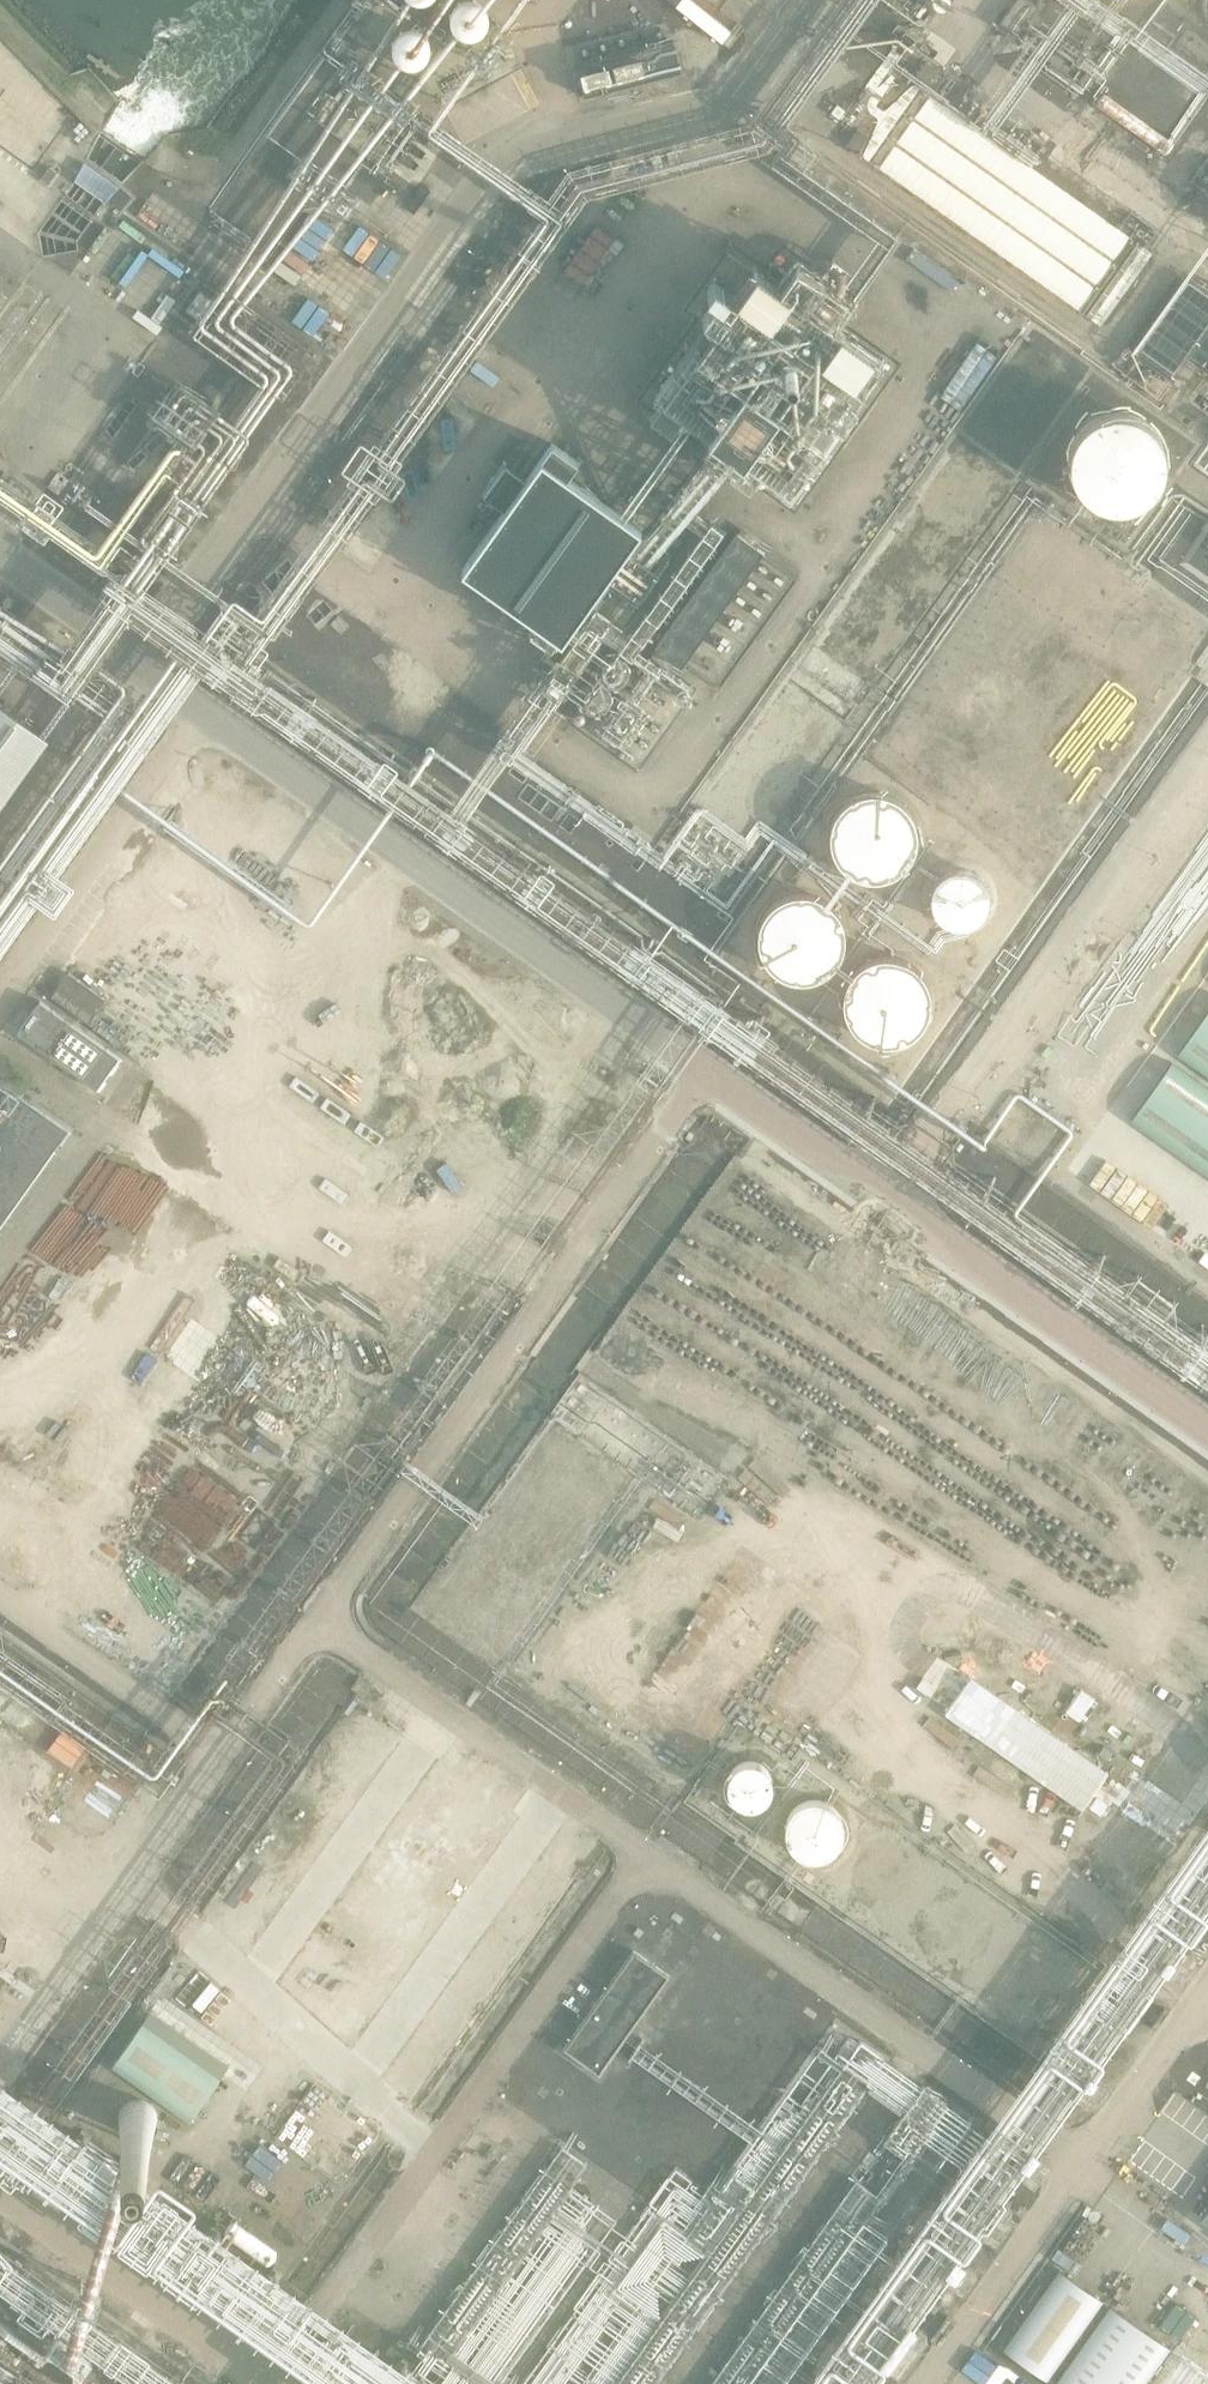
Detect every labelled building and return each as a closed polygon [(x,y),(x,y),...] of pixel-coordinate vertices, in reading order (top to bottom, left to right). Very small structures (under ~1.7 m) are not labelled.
[(485,24),(486,17),(485,11),(482,6),(476,2),(470,0),(464,1),(458,4),(454,9),(452,15),(452,21),(454,27),(458,32),(464,34),(471,35),(477,33),(482,29),(485,24)] [(690,0),(663,0),(651,19),(699,50),(719,18),(690,0)] [(1038,6),(1029,0),(1016,0),(1000,24),(1017,36),(1038,6)] [(429,56),(430,50),(429,44),(426,39),(421,35),(415,34),(409,34),(404,37),(400,41),(398,47),(398,53),(400,58),(404,63),(409,66),(415,66),(421,65),(426,61),(429,56)] [(583,94),(680,69),(673,41),(576,66),(583,94)] [(926,58),(916,71),(928,79),(937,66),(926,58)] [(892,145),(876,169),(1103,320),(1153,245),(929,96),(922,107),(909,99),(906,103),(916,110),(892,146),(892,145)] [(859,150),(869,133),(856,125),(846,142),(859,150)] [(645,407),(774,499),(863,375),(735,283),(645,407)] [(1141,357),(1181,379),(1207,331),(1207,298),(1183,284),(1141,357)] [(1074,486),(1083,497),(1097,505),(1112,509),(1129,507),(1143,501),(1155,490),(1163,475),(1166,459),(1163,443),(1155,429),(1143,418),(1129,411),(1113,410),(1097,413),(1083,422),(1074,432),(1068,445),(1066,459),(1068,473),(1074,486)] [(641,529),(541,459),(463,568),(563,637),(641,529)] [(487,495),(506,507),(525,476),(506,464),(487,495)] [(647,650),(682,675),(765,558),(720,525),(683,577),(693,585),(647,650)] [(0,699),(0,806),(50,735),(0,699)] [(915,836),(915,828),(915,819),(912,811),(908,804),(903,797),(897,792),(890,788),(882,785),(873,784),(865,784),(857,786),(849,790),(842,794),(837,801),(832,808),(829,815),(827,824),(827,832),(829,840),(832,848),(837,855),(842,861),(849,866),(857,869),(865,871),(873,872),(882,871),(890,868),(897,864),(903,858),(908,852),(912,844),(915,836)] [(936,911),(943,920),(952,926),(963,928),(974,925),(984,919),(990,910),(992,899),(989,888),(983,878),(973,872),(962,871),(951,873),(942,879),(936,889),(934,900),(936,911)] [(845,941),(846,932),(845,924),(842,916),(839,908),(833,901),(827,896),(819,892),(811,889),(803,888),(794,888),(786,890),(778,894),(771,899),(766,905),(761,912),(758,920),(756,928),(756,937),(758,945),(761,953),(766,960),(772,966),(779,971),(786,975),(795,977),(803,977),(812,976),(820,973),(827,969),(833,963),(839,956),(843,949),(845,941)] [(927,1001),(927,993),(926,986),(924,978),(920,971),(915,965),(909,960),(902,956),(895,954),(887,953),(879,953),(871,955),(864,959),(858,963),(852,969),(848,976),(845,983),(844,991),(844,999),(846,1007),(849,1014),(853,1021),(859,1026),(865,1031),(873,1034),(880,1036),(888,1036),(896,1035),(904,1032),(910,1028),(916,1022),(921,1016),(925,1009),(927,1001)] [(69,970),(52,996),(90,1022),(108,996),(69,970)] [(42,992),(21,1022),(97,1075),(118,1045),(42,992)] [(0,1080),(0,1222),(67,1129),(0,1080)] [(459,1193),(433,1243),(462,1258),(489,1209),(459,1193)] [(485,1225),(503,1243),(535,1212),(518,1194),(485,1225)] [(770,1783),(771,1776),(770,1770),(767,1765),(762,1760),(756,1758),(750,1756),(744,1757),(738,1760),(734,1764),(730,1769),(729,1776),(729,1782),(731,1788),(735,1793),(740,1796),(746,1798),(752,1799),(759,1797),(764,1793),(768,1789),(770,1783)] [(136,1786),(112,1821),(64,1788),(49,1810),(111,1853),(150,1795),(136,1786)] [(842,1830),(843,1824),(842,1818),(840,1812),(836,1806),(832,1802),(826,1798),(820,1796),(814,1796),(807,1796),(801,1798),(796,1802),(791,1806),(788,1812),(786,1818),(785,1824),(786,1831),(788,1837),(791,1842),(796,1847),(801,1850),(808,1852),(814,1853),(820,1852),(826,1850),(832,1847),(836,1842),(840,1837),(842,1830)] [(523,1812),(496,1849),(542,1882),(569,1844),(523,1812)] [(635,1952),(566,2049),(600,2074),(669,1977),(635,1952)] [(142,2025),(112,2067),(191,2122),(220,2080),(142,2025)] [(334,2188),(365,2138),(294,2095),(263,2144),(334,2188)] [(147,2133),(155,2102),(129,2096),(121,2127),(147,2133)] [(116,2239),(204,2296),(224,2265),(230,2269),(243,2248),(189,2213),(200,2197),(160,2171),(116,2239)] [(1192,2289),(1207,2299),(1207,2264),(1192,2289)] [(1060,2271),(1004,2349),(1047,2380),(1103,2301),(1060,2271)] [(1057,2383),(1147,2383),(1171,2350),(1112,2308),(1057,2383)] [(0,2355),(0,2383),(41,2383),(0,2355)]
